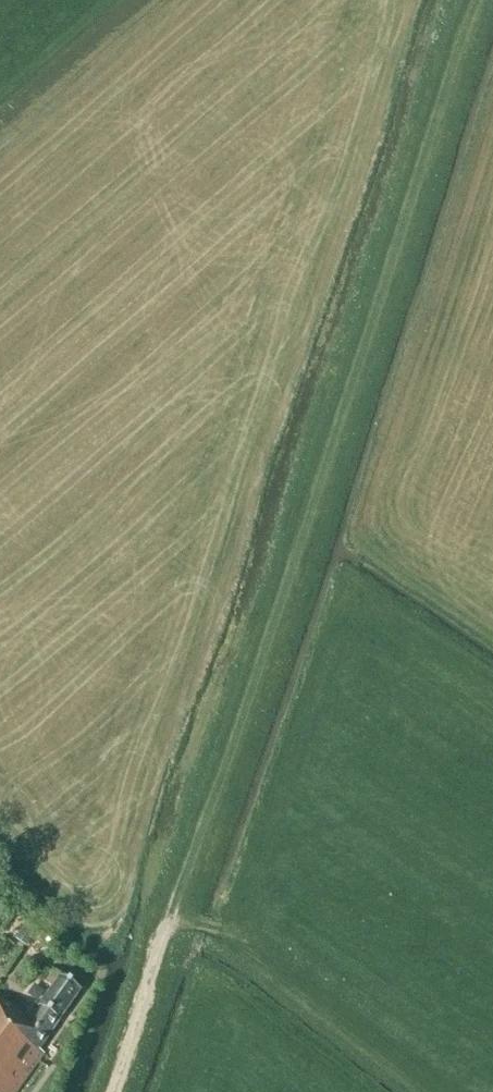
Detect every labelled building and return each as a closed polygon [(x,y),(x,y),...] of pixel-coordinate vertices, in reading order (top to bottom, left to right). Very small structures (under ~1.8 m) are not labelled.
[(2,904),(10,892),(0,885),(0,903),(2,904)] [(44,1055),(39,1052),(80,992),(53,973),(44,985),(52,990),(30,1022),(0,1001),(0,1091),(18,1091),(44,1055)]
